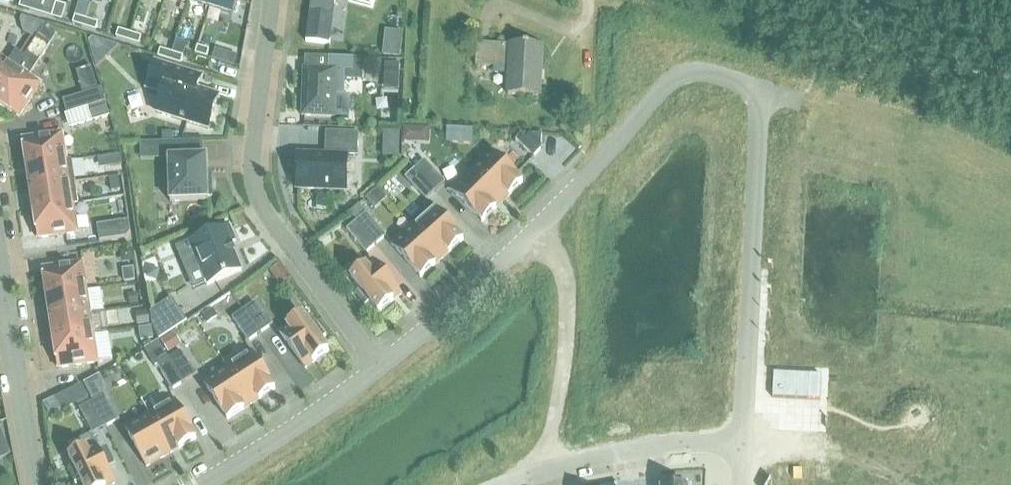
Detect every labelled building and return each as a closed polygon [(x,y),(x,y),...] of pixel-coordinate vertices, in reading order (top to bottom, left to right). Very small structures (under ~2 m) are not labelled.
[(29,11),(41,14),(45,0),(33,0),(29,11)] [(41,14),(52,18),(57,2),(50,0),(45,0),(41,14)] [(188,2),(210,9),(213,0),(189,0),(188,2)] [(210,9),(232,16),(237,0),(213,0),(210,9)] [(306,42),(330,45),(335,0),(311,0),(306,42)] [(373,8),(375,0),(343,0),(373,8)] [(87,20),(82,18),(75,16),(73,24),(84,28),(87,20)] [(84,28),(96,31),(98,24),(87,20),(84,28)] [(408,54),(409,28),(390,27),(389,54),(408,54)] [(0,95),(0,106),(19,118),(41,85),(30,77),(51,45),(56,37),(44,28),(38,37),(25,57),(0,95)] [(119,30),(116,38),(128,41),(130,34),(126,32),(119,30)] [(130,34),(128,41),(139,45),(142,37),(130,34)] [(508,95),(539,97),(542,48),(477,44),(476,66),(509,68),(508,95)] [(195,54),(207,58),(209,51),(198,47),(195,54)] [(218,60),(241,63),(243,50),(220,47),(218,60)] [(172,53),(165,51),(161,50),(158,57),(170,61),(172,53)] [(25,57),(16,52),(9,64),(0,58),(0,95),(25,57)] [(170,61),(181,65),(183,57),(172,53),(170,61)] [(304,69),(302,116),(335,118),(336,96),(344,96),(345,80),(362,81),(363,59),(353,59),(353,58),(329,57),(328,70),(304,69)] [(390,59),(390,91),(407,91),(407,59),(390,59)] [(209,129),(219,97),(198,90),(195,85),(197,77),(201,78),(202,77),(156,63),(148,89),(163,94),(157,113),(209,129)] [(63,102),(67,115),(106,103),(101,90),(63,102)] [(330,151),(363,153),(364,130),(331,129),(330,151)] [(406,154),(407,131),(390,130),(389,153),(406,154)] [(67,162),(67,161),(63,134),(23,140),(27,168),(67,162)] [(541,147),(542,136),(522,135),(516,141),(533,157),(532,157),(533,158),(543,147),(542,147),(541,147)] [(171,140),(147,139),(147,154),(170,156),(171,140)] [(133,155),(146,155),(145,142),(133,142),(133,155)] [(492,151),(472,171),(499,199),(503,202),(509,196),(523,183),(492,151)] [(348,156),(298,154),(297,189),(347,191),(348,156)] [(207,157),(169,159),(171,202),(209,201),(208,197),(212,197),(212,180),(208,180),(207,157)] [(27,168),(31,190),(75,183),(72,161),(67,161),(67,162),(27,168)] [(425,161),(415,170),(436,192),(446,183),(445,182),(425,161)] [(415,170),(406,179),(426,200),(425,200),(426,201),(436,192),(415,170)] [(472,171),(452,191),(482,222),(496,208),(503,202),(499,199),(472,171)] [(31,190),(34,211),(78,204),(75,183),(31,190)] [(78,204),(34,211),(39,239),(78,233),(74,206),(79,205),(78,204)] [(434,208),(414,226),(439,256),(442,259),(449,254),(464,241),(434,208)] [(386,237),(366,214),(347,230),(366,254),(386,237)] [(97,225),(100,241),(127,237),(131,232),(129,221),(97,225)] [(230,226),(177,248),(187,272),(200,267),(207,285),(242,271),(234,253),(235,252),(232,246),(231,246),(230,243),(236,241),(230,226)] [(413,227),(392,245),(421,278),(436,265),(442,259),(439,256),(414,226),(413,227)] [(374,261),(351,279),(360,290),(355,294),(365,306),(370,302),(379,313),(394,301),(401,295),(398,291),(374,261)] [(48,298),(87,292),(83,263),(43,269),(48,298)] [(129,280),(142,280),(141,266),(129,267),(129,280)] [(95,292),(99,311),(110,309),(105,289),(95,292)] [(48,298),(51,319),(90,313),(87,292),(48,298)] [(171,298),(150,313),(152,325),(159,340),(187,322),(171,298)] [(244,311),(260,334),(273,325),(273,324),(270,325),(255,303),(244,311)] [(246,344),(260,334),(244,311),(232,319),(248,341),(245,343),(246,344)] [(51,319),(54,341),(94,335),(90,313),(51,319)] [(304,316),(280,333),(303,365),(305,369),(313,363),(329,352),(321,340),(326,337),(316,324),(311,327),(304,316)] [(173,353),(186,346),(180,334),(167,342),(173,353)] [(94,335),(54,341),(59,369),(98,363),(94,335)] [(169,359),(184,383),(198,375),(197,374),(195,375),(181,352),(169,359)] [(252,352),(228,368),(249,401),(252,405),(259,400),(275,389),(252,352)] [(170,392),(184,383),(169,359),(157,366),(171,389),(169,391),(170,392)] [(111,372),(116,385),(131,378),(125,366),(111,372)] [(228,368),(204,383),(228,420),(244,409),(252,405),(249,401),(228,368)] [(774,374),(773,399),(820,401),(822,376),(774,374)] [(92,403),(105,428),(120,420),(119,419),(117,420),(104,396),(92,403)] [(175,401),(150,415),(169,449),(172,453),(179,449),(196,439),(175,401)] [(92,403),(80,409),(93,433),(93,434),(99,431),(105,428),(92,403)] [(150,415),(125,429),(147,467),(164,457),(172,453),(169,449),(150,415)] [(68,469),(75,484),(81,481),(83,484),(105,484),(104,484),(113,480),(99,452),(107,448),(99,431),(93,434),(93,433),(80,440),(85,450),(69,458),(74,467),(68,469)]
